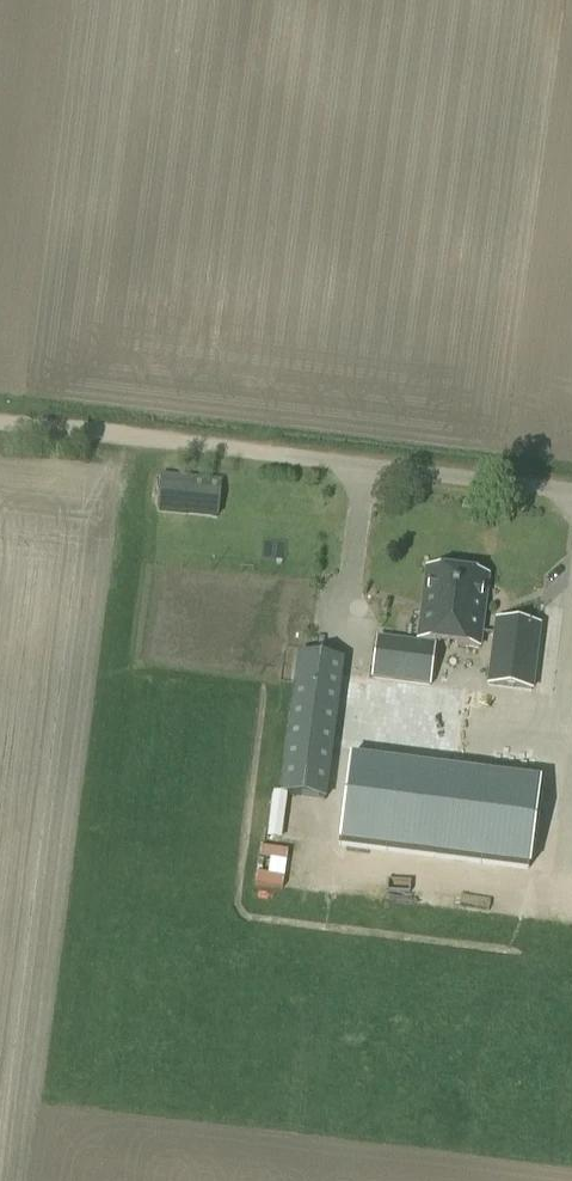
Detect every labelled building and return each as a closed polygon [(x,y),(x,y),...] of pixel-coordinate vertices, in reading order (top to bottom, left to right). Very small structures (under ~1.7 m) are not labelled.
[(216,514),(220,480),(162,474),(159,508),(216,514)] [(448,646),(457,573),(424,569),(415,642),(448,646)] [(480,650),(489,577),(457,573),(448,646),(480,650)] [(495,620),(487,686),(533,691),(541,626),(495,620)] [(377,639),(371,681),(430,688),(435,646),(377,639)] [(326,801),(344,661),(298,655),(280,795),(326,801)] [(422,811),(434,707),(397,702),(378,700),(365,804),(422,811)]
